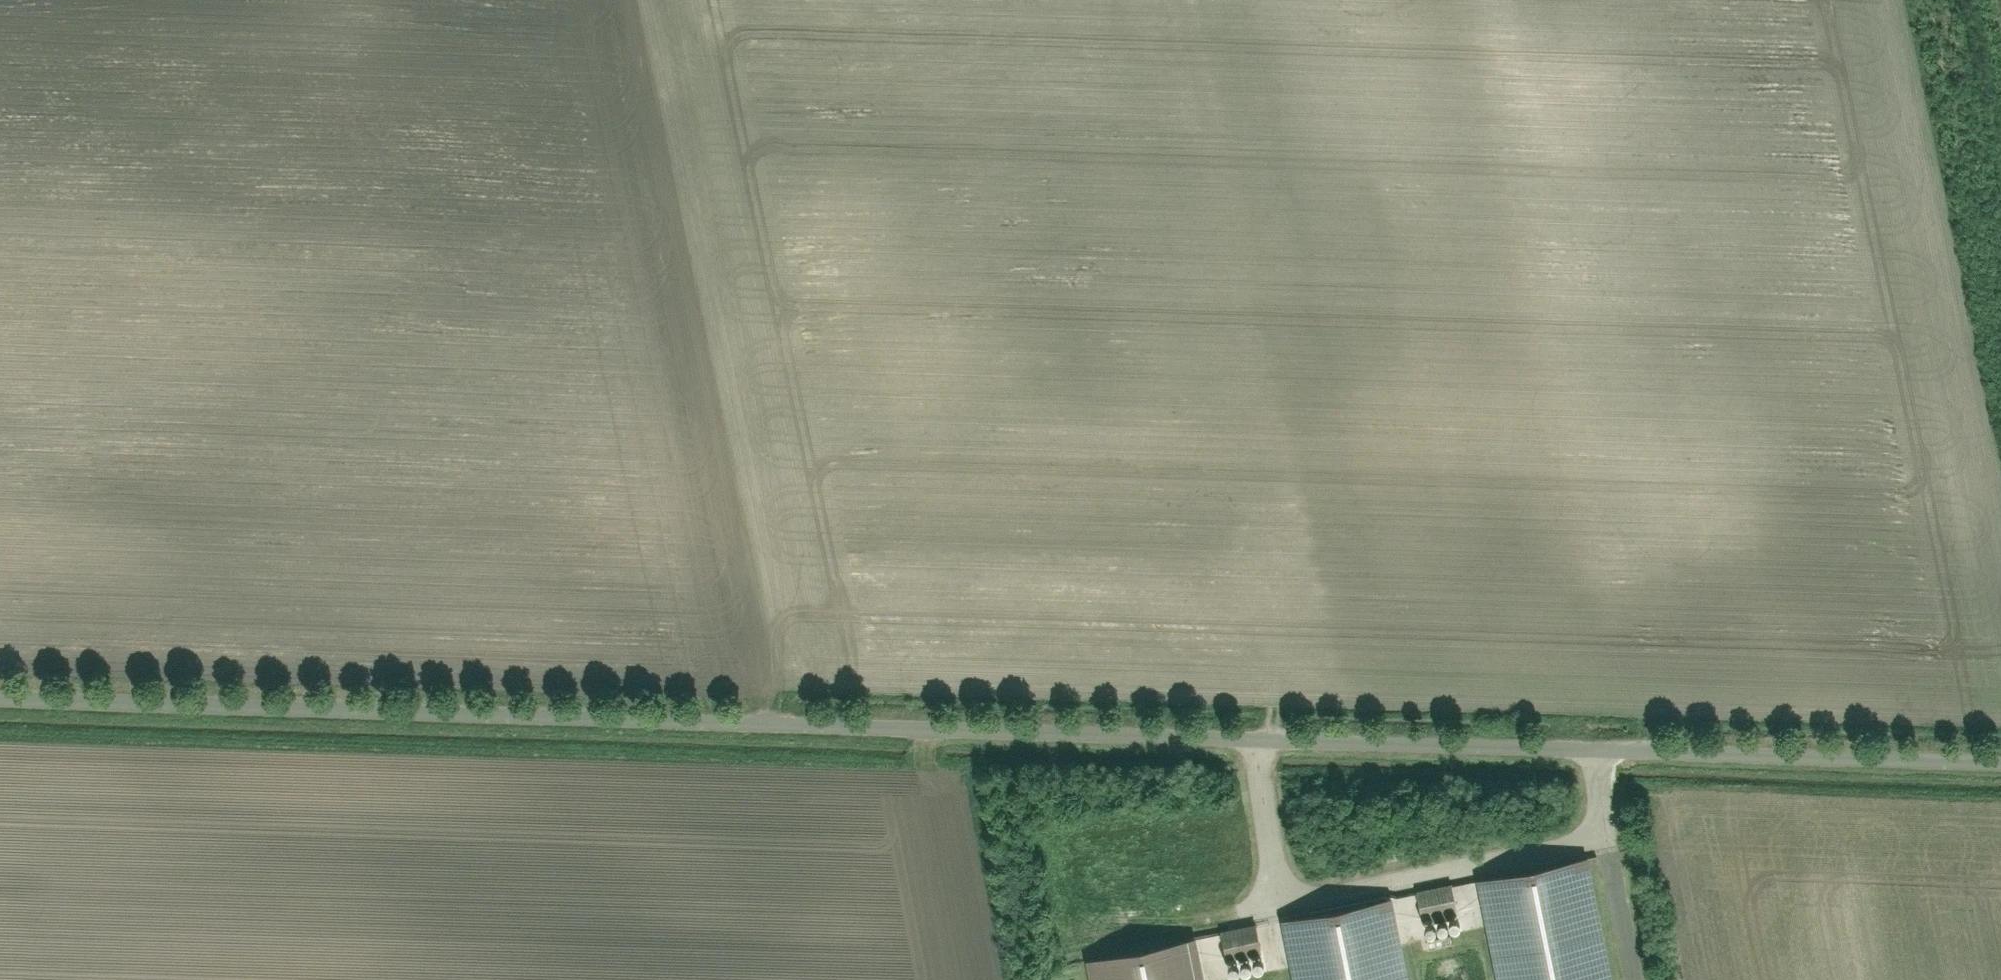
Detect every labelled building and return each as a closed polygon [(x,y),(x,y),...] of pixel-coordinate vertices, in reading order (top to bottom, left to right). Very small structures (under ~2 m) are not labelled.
[(1480,879),(1500,979),(1616,979),(1591,856),(1480,879)] [(1456,883),(1420,890),(1425,918),(1462,910),(1456,883)] [(1297,979),(1411,979),(1394,896),(1285,918),(1297,979)] [(1260,924),(1224,931),(1229,958),(1266,951),(1260,924)] [(1091,979),(1209,979),(1200,936),(1087,959),(1091,979)]
